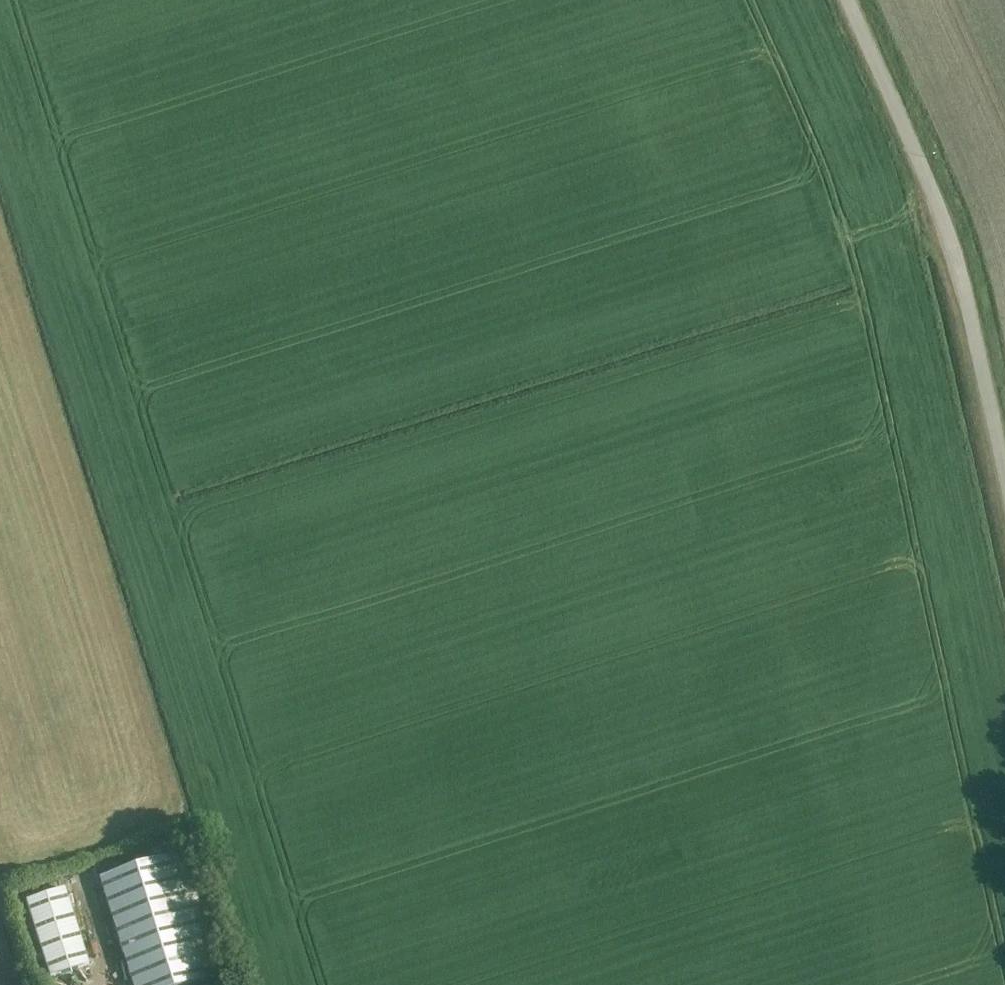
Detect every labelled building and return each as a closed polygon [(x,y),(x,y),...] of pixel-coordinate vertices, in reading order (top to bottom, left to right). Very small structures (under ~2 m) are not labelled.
[(183,853),(99,879),(132,984),(194,984),(222,976),(183,853)]
